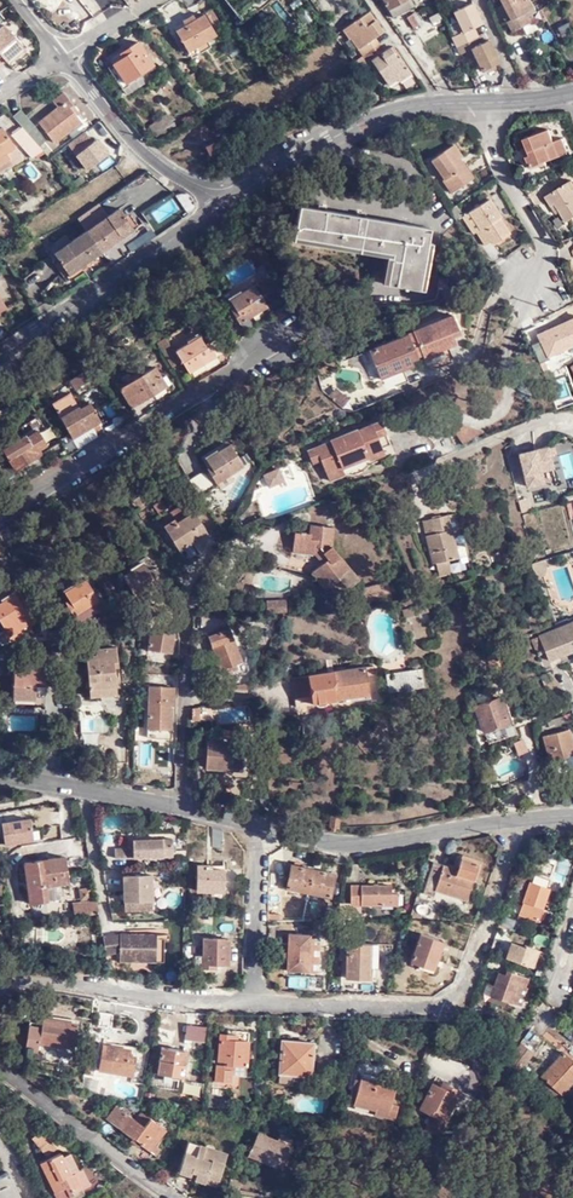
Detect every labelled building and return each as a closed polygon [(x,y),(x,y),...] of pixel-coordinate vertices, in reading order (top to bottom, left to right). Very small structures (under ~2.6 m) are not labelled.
[(101,10),(94,0),(73,0),(71,1),(85,21),(101,10)] [(241,23),(260,9),(256,5),(262,0),(225,0),(224,1),(241,23)] [(389,8),(404,0),(384,0),(389,8)] [(411,0),(404,0),(389,8),(393,16),(414,5),(411,0)] [(502,3),(509,18),(505,20),(511,30),(533,19),(530,12),(528,8),(532,6),(529,0),(500,0),(502,3)] [(455,46),(477,36),(473,29),(472,27),(478,25),(475,21),(478,20),(470,3),(451,12),(461,31),(451,36),(455,46)] [(498,5),(505,20),(509,18),(502,3),(498,5)] [(271,8),(259,13),(263,22),(275,17),(271,8)] [(364,56),(379,45),(375,39),(383,33),(368,12),(343,30),(349,39),(351,38),(364,56)] [(406,17),(412,29),(417,26),(412,14),(406,17)] [(179,31),(191,51),(219,36),(207,15),(198,19),(188,25),(179,31)] [(188,25),(198,19),(196,15),(186,21),(188,25)] [(26,48),(6,24),(0,29),(0,66),(6,61),(8,63),(26,48)] [(562,37),(572,32),(568,24),(559,28),(562,37)] [(446,36),(427,43),(431,54),(450,47),(446,36)] [(477,36),(455,46),(459,53),(468,49),(479,72),(497,62),(486,40),(479,43),(477,36)] [(123,58),(114,64),(117,68),(127,83),(154,65),(138,42),(121,54),(123,58)] [(385,53),(379,45),(364,56),(367,60),(371,58),(390,85),(397,80),(398,82),(411,72),(400,56),(396,59),(390,50),(385,53)] [(155,68),(154,65),(127,83),(122,87),(124,89),(155,68)] [(112,71),(122,87),(127,83),(117,68),(112,71)] [(41,121),(57,141),(83,120),(74,109),(77,106),(66,92),(56,100),(61,106),(41,121)] [(24,110),(15,117),(23,127),(27,131),(36,124),(24,110)] [(167,114),(148,126),(156,139),(175,126),(167,114)] [(48,139),(44,134),(36,124),(27,131),(40,146),(48,139)] [(525,154),(529,165),(566,151),(561,137),(552,140),(547,125),(522,135),(528,153),(525,154)] [(11,156),(8,150),(17,145),(4,126),(0,129),(0,163),(11,156)] [(27,131),(23,127),(14,134),(32,157),(42,149),(40,146),(27,131)] [(66,149),(89,175),(110,157),(88,131),(66,149)] [(214,142),(206,145),(211,155),(218,152),(214,142)] [(443,180),(452,192),(469,181),(456,161),(461,158),(454,146),(433,160),(445,178),(443,180)] [(0,163),(0,170),(15,161),(11,156),(0,163)] [(565,220),(572,216),(572,179),(547,193),(552,203),(555,201),(565,220)] [(481,231),(478,233),(485,246),(493,241),(495,245),(510,236),(500,219),(501,218),(489,200),(470,213),(481,231)] [(51,247),(66,269),(132,224),(118,203),(51,247)] [(388,253),(387,257),(382,284),(416,290),(427,226),(299,203),(293,235),(388,253)] [(451,210),(457,220),(463,217),(457,207),(451,210)] [(470,213),(463,217),(475,235),(478,233),(481,231),(470,213)] [(292,239),(387,257),(388,253),(293,235),(292,239)] [(188,252),(197,267),(208,262),(198,246),(188,252)] [(257,267),(259,282),(269,275),(262,264),(257,267)] [(232,309),(240,323),(267,306),(253,284),(230,299),(235,307),(232,309)] [(290,308),(278,315),(284,325),(295,319),(290,308)] [(413,329),(423,355),(424,359),(443,352),(442,349),(455,343),(452,336),(460,333),(452,314),(413,329)] [(538,359),(548,355),(563,348),(572,344),(563,323),(554,327),(538,334),(542,341),(532,345),(538,359)] [(244,337),(237,325),(231,330),(237,341),(244,337)] [(417,357),(423,355),(413,329),(407,332),(417,356),(417,357)] [(410,359),(417,356),(407,332),(368,348),(379,377),(412,364),(410,359)] [(156,342),(171,368),(182,361),(189,372),(216,356),(208,342),(204,344),(200,336),(174,352),(165,337),(156,342)] [(99,376),(90,362),(82,367),(91,381),(99,376)] [(121,388),(133,409),(167,387),(155,366),(121,388)] [(28,368),(18,374),(28,389),(38,383),(28,368)] [(82,373),(69,381),(73,388),(86,380),(82,373)] [(17,396),(28,389),(18,374),(7,381),(17,396)] [(350,399),(336,387),(328,396),(343,408),(350,399)] [(51,401),(73,437),(93,425),(102,420),(91,401),(80,407),(69,390),(51,401)] [(321,454),(329,472),(344,467),(345,470),(349,471),(353,470),(355,470),(357,470),(359,469),(361,469),(363,468),(365,467),(366,465),(368,464),(371,462),(373,458),(372,455),(386,450),(384,444),(393,441),(384,417),(360,426),(359,425),(333,435),(333,437),(309,446),(313,458),(321,454)] [(107,429),(102,420),(93,425),(98,434),(107,429)] [(463,444),(483,431),(483,430),(463,424),(463,425),(455,432),(463,444)] [(98,434),(93,425),(73,437),(79,446),(98,434)] [(1,448),(15,470),(34,459),(31,455),(47,445),(37,430),(26,437),(24,434),(1,448)] [(209,472),(215,482),(243,465),(228,442),(205,457),(213,469),(209,472)] [(550,445),(522,453),(531,485),(548,481),(545,470),(556,467),(550,445)] [(388,453),(386,450),(372,455),(373,458),(388,453)] [(279,465),(263,472),(269,485),(284,479),(279,465)] [(330,475),(345,470),(344,467),(329,472),(330,475)] [(68,500),(76,514),(85,509),(77,495),(68,500)] [(170,512),(174,518),(181,514),(183,518),(193,511),(185,498),(181,500),(183,504),(170,512)] [(162,499),(153,505),(159,515),(168,509),(162,499)] [(512,510),(514,522),(524,519),(521,507),(512,510)] [(209,537),(193,511),(183,518),(181,514),(174,518),(173,519),(174,522),(164,528),(177,549),(190,541),(198,553),(209,537)] [(434,533),(427,534),(433,563),(436,563),(449,560),(459,558),(458,555),(456,545),(448,514),(430,518),(434,533)] [(420,536),(427,534),(434,533),(430,518),(417,521),(420,536)] [(163,526),(164,528),(174,522),(173,519),(163,526)] [(321,561),(310,570),(325,587),(338,576),(348,587),(357,577),(358,577),(329,545),(330,526),(307,524),(306,533),(290,531),(289,551),(313,552),(321,561)] [(3,531),(0,532),(0,533),(9,547),(16,543),(7,528),(3,531)] [(462,543),(456,545),(458,555),(464,554),(462,543)] [(543,574),(545,568),(542,559),(540,560),(530,563),(535,577),(543,574)] [(451,572),(449,560),(436,563),(439,575),(439,574),(451,572)] [(122,575),(135,596),(160,581),(152,568),(149,570),(144,562),(122,575)] [(65,601),(78,623),(102,608),(85,579),(64,591),(68,599),(65,601)] [(388,579),(362,586),(366,601),(391,594),(388,579)] [(9,635),(35,620),(22,598),(19,600),(15,593),(0,602),(0,620),(9,635)] [(266,611),(279,611),(279,600),(266,600),(266,611)] [(402,610),(404,617),(427,611),(425,603),(402,610)] [(562,654),(564,660),(572,657),(572,621),(538,635),(538,636),(545,652),(548,659),(562,654)] [(208,636),(221,673),(236,668),(234,664),(241,662),(229,628),(208,636)] [(147,649),(170,653),(174,633),(150,630),(147,649)] [(545,652),(538,636),(531,639),(538,656),(545,652)] [(86,657),(88,692),(115,690),(113,662),(116,662),(115,649),(95,650),(95,657),(86,657)] [(372,664),(291,678),(294,696),(311,694),(311,700),(317,704),(324,703),(327,698),(368,692),(365,674),(374,672),(372,664)] [(12,666),(10,705),(43,706),(44,667),(12,666)] [(420,668),(404,671),(406,685),(422,682),(420,668)] [(390,688),(406,685),(404,671),(388,673),(390,688)] [(115,696),(115,690),(88,692),(89,698),(115,696)] [(148,736),(169,738),(170,715),(173,714),(174,694),(151,693),(148,736)] [(473,706),(484,736),(508,728),(497,697),(473,706)] [(201,708),(192,708),(192,720),(200,720),(201,708)] [(562,716),(545,721),(547,728),(565,723),(562,716)] [(84,730),(108,729),(108,717),(84,717),(84,730)] [(541,736),(548,763),(564,759),(563,755),(572,753),(567,729),(541,736)] [(517,751),(533,746),(529,734),(513,740),(517,751)] [(204,768),(241,770),(243,744),(206,741),(204,768)] [(34,839),(32,811),(1,813),(3,841),(34,839)] [(223,831),(213,828),(213,848),(222,850),(223,831)] [(133,848),(115,849),(115,857),(133,856),(133,857),(173,856),(172,838),(132,840),(133,848)] [(477,864),(477,863),(478,863),(461,857),(456,869),(432,862),(422,893),(433,897),(435,891),(465,900),(477,864)] [(566,879),(568,859),(558,857),(555,878),(566,879)] [(68,886),(65,859),(25,865),(30,906),(47,904),(45,889),(68,886)] [(223,890),(222,868),(207,868),(208,864),(196,864),(196,890),(223,890)] [(313,868),(307,866),(307,868),(291,865),(286,888),(308,893),(313,868)] [(318,868),(313,868),(308,893),(327,896),(333,874),(317,870),(318,868)] [(122,876),(122,902),(123,902),(150,901),(150,876),(122,876)] [(518,914),(536,920),(547,888),(529,881),(518,914)] [(359,906),(396,906),(396,895),(390,895),(390,886),(349,885),(349,903),(349,919),(359,919),(359,906)] [(72,904),(74,913),(98,909),(96,901),(72,904)] [(151,909),(150,901),(123,902),(123,907),(123,910),(151,909)] [(349,920),(349,919),(349,903),(340,903),(339,909),(337,921),(349,920)] [(329,920),(337,921),(339,909),(331,908),(327,907),(325,920),(329,920)] [(98,915),(98,909),(74,913),(74,918),(98,915)] [(410,961),(432,969),(442,940),(420,933),(410,961)] [(117,953),(117,961),(154,962),(154,938),(154,934),(117,934),(103,936),(106,956),(117,953)] [(310,939),(310,936),(289,935),(288,972),(308,973),(310,939)] [(164,938),(154,938),(154,962),(164,962),(164,938)] [(227,965),(227,938),(203,938),(202,956),(195,956),(194,969),(211,969),(211,965),(227,965)] [(310,939),(308,973),(318,973),(320,939),(310,939)] [(505,957),(531,967),(537,949),(524,944),(523,946),(511,941),(505,957)] [(368,966),(368,944),(344,943),(343,978),(367,979),(368,966)] [(524,986),(527,977),(506,970),(505,973),(498,971),(493,985),(495,985),(492,996),(520,1005),(526,987),(524,986)] [(289,975),(289,985),(308,985),(308,975),(289,975)] [(483,993),(492,996),(495,985),(493,985),(487,982),(483,993)] [(97,1031),(109,1033),(113,1015),(100,1013),(97,1031)] [(31,1023),(27,1051),(39,1052),(40,1043),(76,1048),(79,1024),(43,1019),(42,1025),(31,1023)] [(231,1077),(244,1077),(248,1032),(237,1031),(236,1036),(219,1035),(218,1062),(224,1062),(224,1065),(217,1065),(216,1080),(230,1082),(231,1077)] [(103,1040),(102,1045),(128,1049),(127,1055),(133,1057),(135,1046),(103,1040)] [(279,1073),(309,1075),(311,1046),(294,1045),(294,1041),(280,1041),(279,1073)] [(97,1070),(129,1076),(133,1057),(127,1055),(128,1049),(102,1045),(97,1070)] [(159,1074),(184,1077),(187,1050),(162,1047),(159,1074)] [(561,1053),(540,1077),(541,1078),(540,1080),(537,1078),(536,1079),(535,1078),(530,1083),(543,1094),(550,1086),(560,1095),(572,1081),(572,1063),(561,1053)] [(309,1082),(309,1075),(279,1073),(278,1081),(309,1082)] [(358,1081),(353,1079),(349,1099),(354,1100),(354,1104),(376,1108),(375,1113),(395,1117),(398,1102),(391,1101),(395,1084),(377,1080),(377,1078),(360,1075),(358,1081)] [(433,1117),(426,1133),(440,1135),(445,1123),(444,1122),(453,1103),(459,1089),(443,1081),(440,1086),(432,1083),(419,1110),(433,1117)] [(562,1099),(560,1095),(550,1086),(543,1094),(557,1105),(562,1099)] [(475,1097),(459,1089),(453,1103),(469,1111),(475,1097)] [(110,1101),(101,1114),(133,1139),(134,1137),(141,1142),(140,1144),(154,1155),(159,1149),(154,1144),(165,1129),(150,1118),(144,1126),(110,1101)] [(134,1118),(144,1126),(150,1118),(140,1110),(134,1118)] [(44,1128),(33,1136),(49,1156),(59,1147),(44,1128)] [(293,1144),(260,1131),(251,1154),(284,1167),(293,1144)] [(214,1153),(216,1146),(190,1139),(180,1169),(192,1173),(194,1168),(197,1169),(196,1174),(195,1177),(206,1180),(209,1173),(219,1176),(225,1157),(214,1153)] [(227,1150),(216,1146),(214,1153),(225,1157),(227,1150)] [(77,1192),(75,1189),(82,1186),(77,1173),(73,1175),(65,1159),(63,1154),(43,1165),(59,1197),(69,1197),(76,1195),(75,1193),(77,1192)] [(75,1189),(77,1192),(91,1185),(84,1169),(80,1171),(72,1155),(65,1159),(73,1175),(77,1173),(82,1186),(75,1189)] [(217,1183),(219,1176),(209,1173),(206,1180),(217,1183)] [(9,1174),(0,1179),(0,1197),(21,1197),(9,1174)] [(243,1180),(233,1177),(230,1188),(240,1191),(243,1180)]
